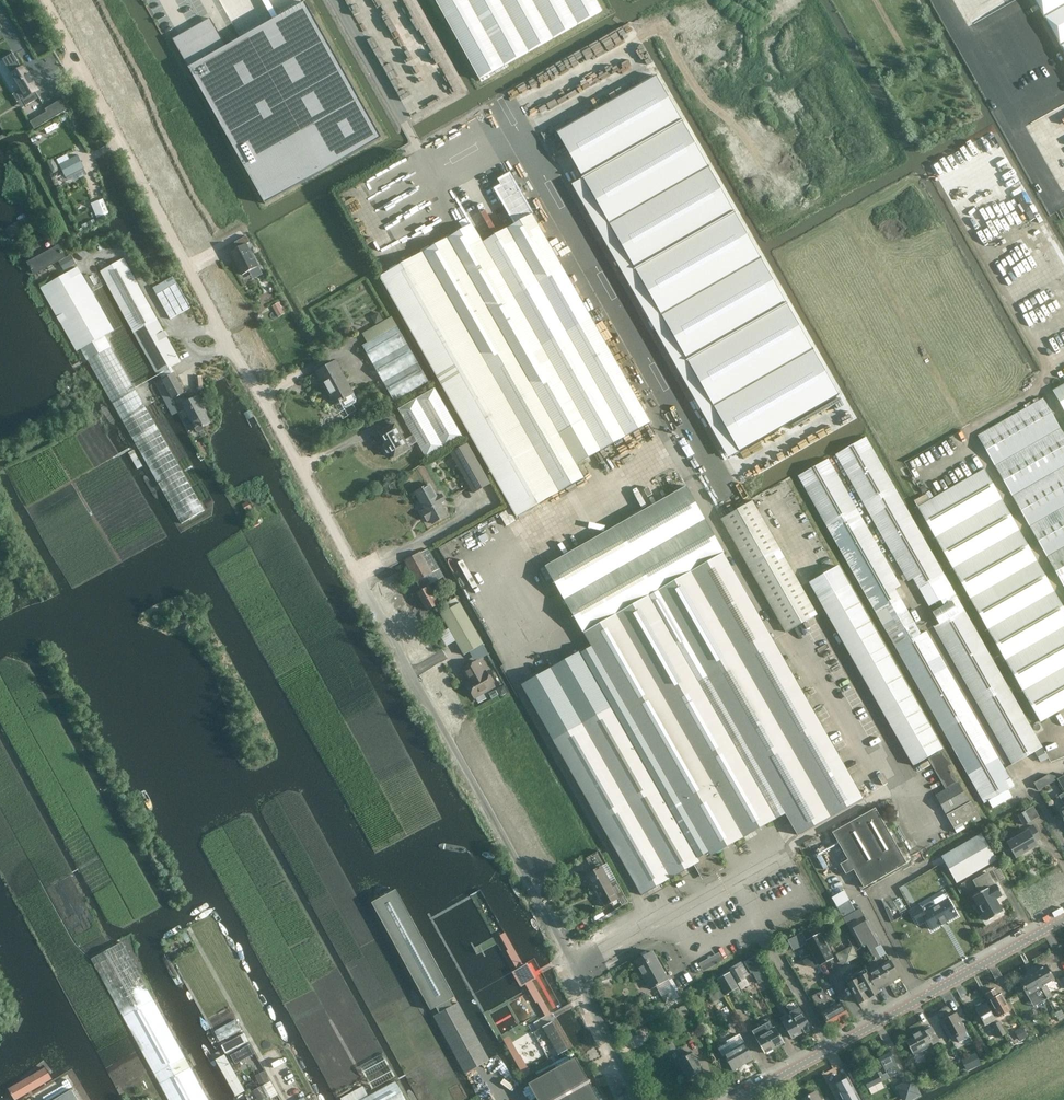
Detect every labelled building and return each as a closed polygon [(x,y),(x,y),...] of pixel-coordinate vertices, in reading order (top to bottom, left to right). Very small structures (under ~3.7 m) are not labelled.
[(479,79),(603,11),(597,0),(435,0),(479,79)] [(1063,53),(1063,0),(1034,0),(1063,53)] [(203,22),(173,39),(265,204),(382,138),(306,2),(241,39),(230,45),(227,47),(213,23),(214,23),(213,22),(213,23),(210,18),(204,22),(203,22)] [(12,53),(3,59),(21,89),(13,94),(18,102),(22,100),(26,106),(39,98),(41,101),(42,100),(36,91),(38,90),(24,67),(22,68),(12,51),(11,51),(12,53)] [(656,76),(557,132),(583,178),(740,452),(839,395),(656,76)] [(53,125),(47,127),(50,135),(56,133),(53,125)] [(561,178),(565,176),(556,160),(555,160),(551,152),(548,153),(561,178)] [(78,155),(60,165),(63,171),(81,162),(78,155)] [(81,162),(63,171),(66,178),(84,169),(85,168),(81,162)] [(380,276),(436,375),(517,516),(584,478),(576,465),(651,422),(532,214),(483,242),(472,223),(380,276)] [(490,236),(485,225),(478,228),(484,239),(490,236)] [(233,250),(245,273),(261,264),(249,242),(252,240),(249,234),(237,240),(240,246),(233,250)] [(26,263),(31,271),(61,254),(57,246),(26,263)] [(580,273),(639,375),(786,633),(817,615),(612,255),(580,273)] [(159,374),(162,379),(173,373),(170,368),(181,362),(124,259),(101,271),(157,375),(159,374)] [(79,267),(41,288),(77,351),(81,349),(104,335),(114,330),(79,267)] [(281,308),(275,311),(278,317),(284,314),(281,308)] [(380,312),(371,317),(376,324),(384,319),(380,312)] [(362,346),(394,401),(428,381),(397,326),(367,343),(362,346)] [(104,335),(81,349),(181,524),(204,510),(104,335)] [(317,372),(323,383),(335,404),(341,401),(344,407),(347,408),(357,403),(358,400),(336,361),(317,372)] [(173,373),(162,379),(173,399),(185,392),(173,373)] [(413,436),(404,441),(408,448),(417,443),(426,458),(463,436),(435,388),(397,410),(413,436)] [(202,410),(205,408),(197,395),(182,403),(197,430),(199,431),(203,429),(203,426),(211,422),(205,411),(203,412),(202,410)] [(1049,395),(983,430),(1063,586),(1063,423),(1049,395)] [(351,413),(350,417),(354,420),(358,418),(358,414),(355,411),(351,413)] [(408,448),(404,441),(395,425),(380,434),(386,444),(384,447),(388,453),(391,454),(394,458),(409,450),(408,448)] [(1018,776),(1042,762),(1049,758),(909,512),(866,437),(836,454),(908,581),(914,577),(929,607),(942,600),(945,605),(933,612),(939,623),(933,626),(1018,776)] [(490,484),(467,444),(451,453),(474,493),(490,484)] [(798,476),(826,525),(984,803),(988,801),(992,809),(1012,797),(1008,790),(1010,789),(1010,788),(1015,785),(926,630),(921,633),(895,589),(901,586),(856,508),(828,459),(798,476)] [(984,468),(917,507),(1040,722),(1063,708),(1063,609),(984,468)] [(415,493),(426,511),(423,512),(428,521),(431,519),(433,524),(448,516),(441,504),(446,501),(442,494),(437,497),(430,484),(415,493)] [(641,895),(694,866),(696,865),(703,877),(718,868),(719,870),(723,868),(715,854),(777,819),(776,819),(785,813),(798,836),(863,798),(724,553),(686,486),(545,566),(584,633),(591,646),(580,652),(580,651),(521,684),(641,895)] [(427,610),(437,604),(427,586),(430,584),(426,576),(431,573),(420,553),(404,562),(421,592),(417,594),(427,610)] [(951,765),(943,749),(839,565),(808,582),(913,766),(927,758),(945,789),(957,782),(948,766),(951,765)] [(441,614),(464,655),(483,644),(460,603),(441,614)] [(463,669),(469,681),(466,683),(467,684),(466,686),(468,689),(470,689),(475,698),(495,687),(486,671),(484,672),(477,661),(463,669)] [(504,685),(495,690),(498,695),(500,697),(508,692),(504,685)] [(1058,782),(1054,775),(1045,780),(1049,787),(1058,782)] [(969,802),(965,794),(958,782),(935,795),(957,833),(981,820),(971,801),(969,802)] [(875,808),(832,832),(864,888),(907,863),(875,808)] [(1028,815),(1025,811),(1018,815),(1024,826),(1031,821),(1028,815)] [(1030,849),(1037,845),(1035,841),(1041,838),(1033,826),(1027,829),(1028,832),(1000,848),(1006,857),(1013,853),(1015,857),(1022,853),(1023,854),(1030,850),(1030,849)] [(956,883),(996,860),(981,833),(941,856),(956,883)] [(586,875),(595,891),(616,880),(600,851),(586,858),(594,871),(586,875)] [(995,880),(1005,877),(1001,866),(992,869),(995,880)] [(985,921),(986,921),(1002,912),(1002,911),(1001,912),(994,899),(1001,895),(1001,896),(1001,895),(996,885),(995,885),(994,886),(986,873),(986,874),(975,880),(975,879),(974,880),(980,891),(973,895),(974,896),(972,897),(972,898),(977,906),(974,908),(979,916),(982,914),(986,921),(985,921)] [(611,903),(615,910),(628,903),(616,880),(595,891),(603,907),(611,903)] [(961,884),(956,887),(960,895),(966,892),(961,884)] [(433,1016),(465,1074),(489,1061),(458,1003),(452,1006),(449,1000),(454,997),(396,890),(372,903),(430,1010),(436,1007),(439,1013),(433,1016)] [(919,904),(910,910),(918,924),(926,920),(931,930),(957,915),(946,897),(923,911),(919,904)] [(860,908),(843,918),(847,925),(865,915),(860,908)] [(197,913),(187,919),(190,924),(200,918),(197,913)] [(841,915),(826,923),(830,930),(831,930),(844,922),(841,915)] [(900,978),(890,960),(884,964),(879,954),(882,952),(885,951),(880,942),(879,943),(877,939),(878,938),(868,920),(850,930),(854,937),(860,948),(866,945),(875,960),(888,983),(893,980),(894,982),(900,978),(900,979),(900,978)] [(535,979),(532,974),(527,965),(524,967),(505,933),(501,935),(508,946),(506,947),(519,969),(512,972),(521,987),(527,983),(538,1002),(539,1002),(546,1013),(550,1011),(532,980),(535,979)] [(819,965),(833,957),(820,934),(806,941),(819,965)] [(860,948),(854,937),(849,940),(851,946),(839,952),(845,964),(858,957),(855,951),(860,948)] [(122,943),(91,959),(168,1099),(208,1099),(122,943)] [(652,951),(647,953),(646,950),(641,954),(642,956),(634,961),(650,989),(656,986),(657,986),(660,984),(659,984),(667,979),(676,993),(671,996),(669,993),(662,997),(665,1004),(675,998),(679,1006),(684,1003),(677,990),(678,990),(670,977),(668,978),(652,951)] [(721,951),(700,961),(704,969),(725,959),(721,951)] [(186,985),(169,954),(162,958),(179,989),(186,985)] [(888,983),(875,960),(870,963),(873,970),(868,973),(865,975),(869,982),(872,980),(878,991),(884,988),(882,986),(888,983)] [(1052,996),(1046,985),(1054,980),(1046,965),(1032,973),(1047,999),(1052,996)] [(739,983),(746,979),(738,967),(732,971),(739,983)] [(869,982),(865,975),(868,973),(866,969),(865,970),(858,974),(856,970),(852,973),(854,976),(846,981),(859,1004),(879,993),(878,991),(872,980),(869,982)] [(730,972),(717,979),(727,995),(739,987),(730,972)] [(1047,999),(1032,973),(1026,977),(1026,976),(1022,978),(1022,979),(1019,981),(1032,1003),(1041,998),(1043,1001),(1047,999)] [(718,985),(708,990),(714,1002),(724,996),(718,985)] [(985,994),(994,1010),(998,1017),(1010,1010),(1001,994),(998,995),(994,989),(985,994)] [(821,1007),(830,1003),(824,990),(814,994),(821,1007)] [(775,1014),(782,1011),(775,997),(768,1001),(775,1014)] [(841,1002),(822,1013),(831,1031),(851,1020),(841,1002)] [(976,1010),(985,1026),(991,1023),(992,1025),(991,1026),(998,1038),(1007,1034),(1000,1022),(998,1024),(987,1004),(976,1010)] [(793,1019),(801,1033),(811,1028),(802,1012),(797,1014),(798,1016),(793,1019)] [(966,1031),(957,1013),(941,1022),(951,1040),(956,1037),(959,1043),(969,1037),(966,1031)] [(220,1042),(241,1030),(235,1019),(214,1031),(220,1042)] [(787,1020),(783,1022),(792,1038),(801,1033),(793,1019),(788,1022),(787,1020)] [(762,1026),(774,1048),(784,1043),(771,1021),(762,1026)] [(558,1055),(568,1050),(552,1022),(542,1027),(558,1055)] [(752,1032),(765,1054),(774,1048),(762,1026),(752,1032)] [(1023,1026),(1017,1029),(1021,1035),(1026,1032),(1023,1026)] [(921,1033),(920,1031),(913,1035),(914,1037),(906,1042),(914,1056),(939,1041),(932,1027),(921,1033)] [(235,1053),(250,1045),(243,1033),(221,1045),(228,1057),(230,1056),(232,1060),(237,1057),(235,1053)] [(733,1071),(746,1063),(754,1059),(743,1040),(730,1048),(727,1042),(717,1047),(720,1053),(722,1052),(733,1071)] [(672,1043),(663,1048),(667,1054),(675,1049),(672,1043)] [(889,1078),(901,1072),(889,1050),(878,1056),(889,1078)] [(689,1079),(691,1078),(692,1079),(698,1076),(696,1074),(703,1070),(693,1053),(678,1061),(689,1079)] [(576,1056),(528,1082),(537,1099),(601,1099),(576,1056)] [(979,1064),(975,1056),(964,1061),(968,1069),(979,1064)] [(244,1094),(224,1057),(216,1060),(236,1097),(244,1094)] [(260,1085),(271,1079),(265,1069),(255,1075),(260,1085)] [(593,1075),(600,1086),(606,1082),(600,1071),(593,1075)] [(868,1085),(882,1083),(881,1074),(866,1076),(868,1085)] [(847,1079),(835,1086),(842,1099),(859,1099),(847,1079)] [(900,1085),(908,1099),(910,1099),(920,1095),(911,1079),(900,1085)] [(264,1083),(270,1094),(276,1090),(270,1080),(264,1083)] [(341,1099),(406,1099),(395,1082),(369,1096),(364,1086),(340,1099),(341,1099)] [(269,1095),(264,1084),(252,1090),(258,1099),(259,1099),(269,1095)] [(801,1099),(821,1099),(816,1091),(801,1099)]
